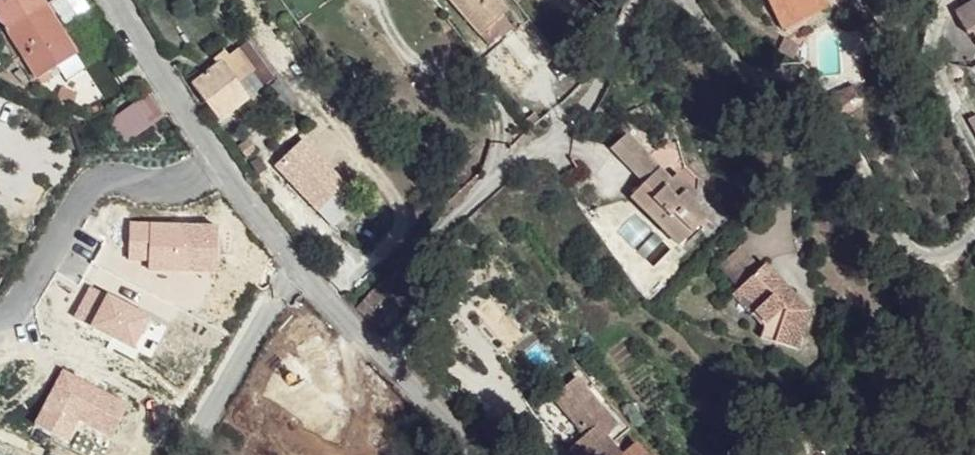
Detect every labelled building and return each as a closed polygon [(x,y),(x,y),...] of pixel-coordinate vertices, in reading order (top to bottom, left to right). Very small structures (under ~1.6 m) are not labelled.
[(41,0),(0,0),(0,20),(4,26),(6,30),(45,6),(41,0)] [(460,8),(470,0),(453,0),(460,8)] [(502,0),(470,0),(460,8),(474,29),(505,4),(502,0)] [(779,12),(801,0),(772,0),(779,12)] [(959,12),(968,34),(973,31),(974,35),(974,3),(959,12)] [(45,6),(6,30),(4,26),(0,29),(0,41),(10,35),(36,78),(56,66),(47,51),(65,40),(45,6)] [(76,55),(65,40),(47,51),(56,66),(76,55)] [(490,47),(486,43),(482,48),(497,63),(492,68),(506,84),(511,81),(517,84),(527,73),(498,41),(490,47)] [(264,90),(237,55),(226,62),(253,99),(264,90)] [(211,74),(195,87),(220,121),(236,110),(211,74)] [(951,99),(974,139),(974,115),(963,93),(951,99)] [(125,140),(161,117),(147,97),(112,119),(125,140)] [(639,137),(624,149),(652,177),(664,162),(639,137)] [(256,154),(250,145),(242,152),(249,160),(256,154)] [(661,185),(655,190),(694,244),(718,220),(700,204),(703,197),(686,178),(680,181),(664,162),(652,177),(661,185)] [(696,168),(686,178),(703,197),(709,181),(696,168)] [(689,249),(694,244),(655,190),(644,200),(689,249)] [(354,206),(340,193),(318,215),(332,228),(354,206)] [(762,268),(725,297),(745,318),(750,313),(760,326),(772,316),(769,343),(795,346),(805,313),(762,268)] [(604,437),(618,423),(573,378),(531,419),(567,454),(622,454),(604,437)]
